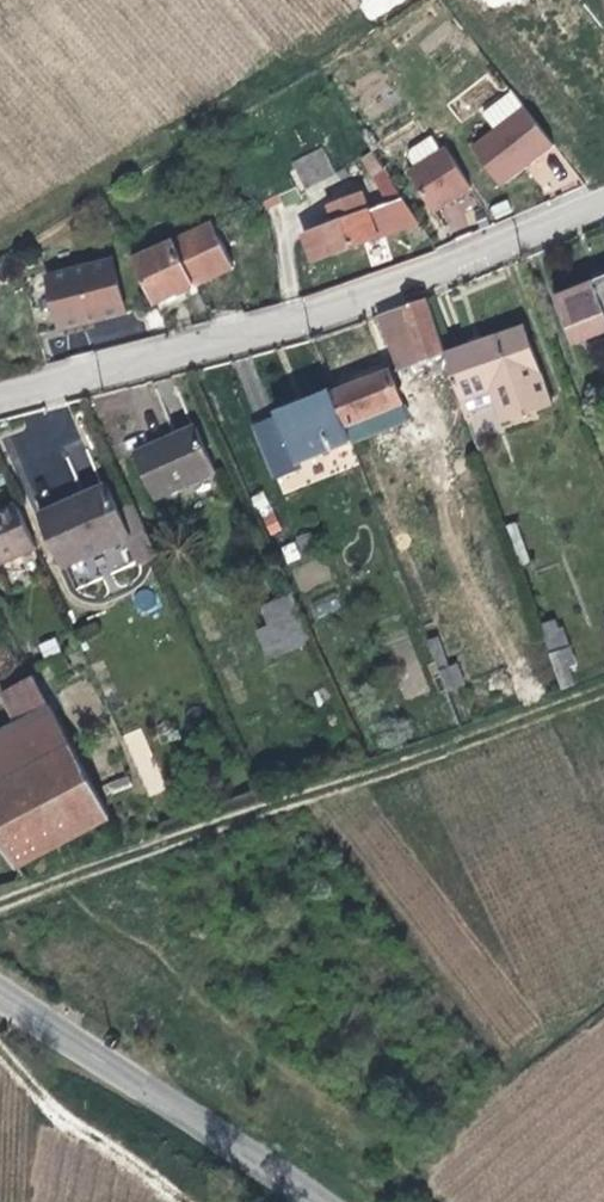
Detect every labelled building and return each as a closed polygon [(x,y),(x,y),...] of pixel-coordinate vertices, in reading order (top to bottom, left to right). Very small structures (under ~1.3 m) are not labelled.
[(473,154),(500,187),(535,164),(555,150),(525,113),(473,154)] [(311,189),(338,175),(334,167),(319,140),(292,155),(311,189)] [(364,153),(377,171),(386,165),(373,146),(364,153)] [(445,151),(413,174),(429,196),(441,214),(474,191),(445,151)] [(345,161),(334,167),(338,175),(350,169),(345,161)] [(332,199),(339,218),(370,206),(363,187),(332,199)] [(323,224),(334,249),(349,244),(422,216),(406,192),(370,206),(339,218),(323,224)] [(127,247),(151,289),(191,267),(226,248),(202,205),(127,247)] [(125,305),(101,248),(43,273),(66,329),(95,317),(125,305)] [(593,273),(562,285),(582,333),(603,324),(603,268),(593,273)] [(395,339),(403,361),(437,348),(440,356),(450,352),(449,346),(430,289),(384,306),(395,339)] [(493,380),(503,402),(551,383),(526,321),(493,332),(449,346),(450,352),(463,389),(493,380)] [(347,418),(408,396),(396,363),(359,377),(335,386),(347,418)] [(347,418),(335,386),(300,398),(252,415),(273,465),(352,432),(347,418)] [(214,463),(195,418),(179,425),(168,430),(135,444),(153,488),(214,463)] [(69,493),(40,505),(61,548),(98,531),(103,541),(131,529),(107,477),(69,493)] [(12,492),(0,497),(0,548),(31,533),(12,492)] [(103,541),(98,531),(61,548),(65,557),(103,541)] [(315,618),(342,607),(336,591),(308,602),(315,618)] [(266,626),(255,630),(265,659),(310,644),(293,593),(259,604),(266,626)] [(440,636),(427,639),(433,667),(446,664),(440,636)] [(547,651),(552,669),(572,661),(566,644),(547,651)] [(459,664),(438,668),(442,690),(463,687),(459,664)] [(39,695),(0,716),(0,773),(62,740),(39,695)] [(142,797),(162,792),(146,727),(126,732),(142,797)] [(62,740),(0,773),(0,852),(4,857),(99,810),(62,740)]
